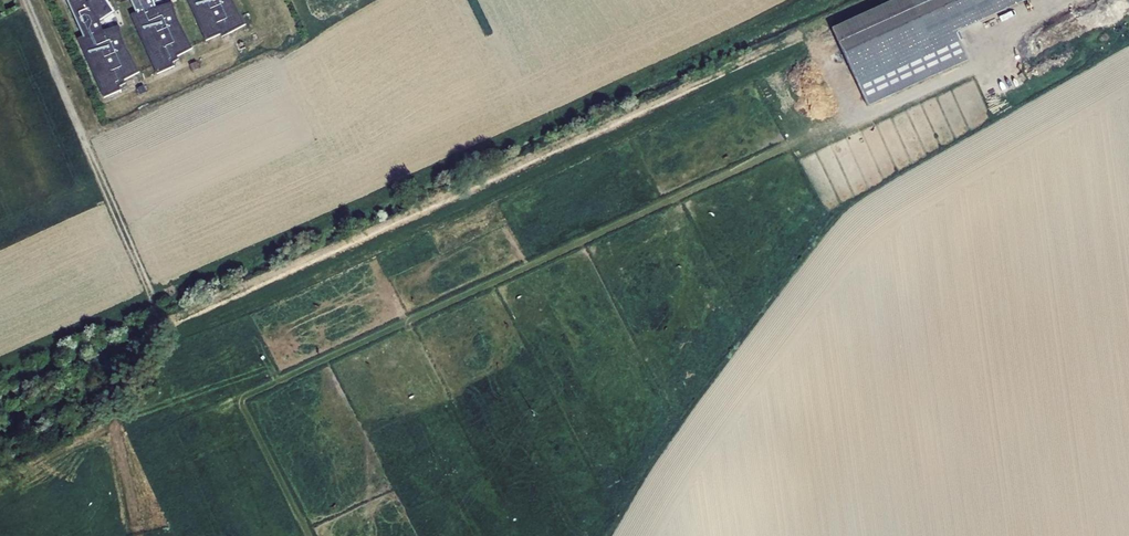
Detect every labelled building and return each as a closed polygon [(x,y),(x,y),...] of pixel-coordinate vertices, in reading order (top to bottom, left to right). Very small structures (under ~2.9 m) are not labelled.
[(62,5),(68,2),(71,6),(64,9),(81,47),(76,49),(103,110),(121,102),(119,98),(125,95),(124,92),(139,84),(124,54),(119,36),(102,41),(99,33),(114,23),(99,0),(60,0),(62,5)] [(135,23),(130,25),(157,85),(174,78),(173,74),(179,70),(178,68),(193,59),(178,30),(172,12),(155,17),(153,8),(165,0),(125,0),(135,23)] [(184,1),(206,52),(221,45),(223,48),(247,35),(231,6),(230,0),(186,0),(184,1)] [(829,32),(865,110),(966,63),(953,37),(1031,0),(899,0),(829,32)]
